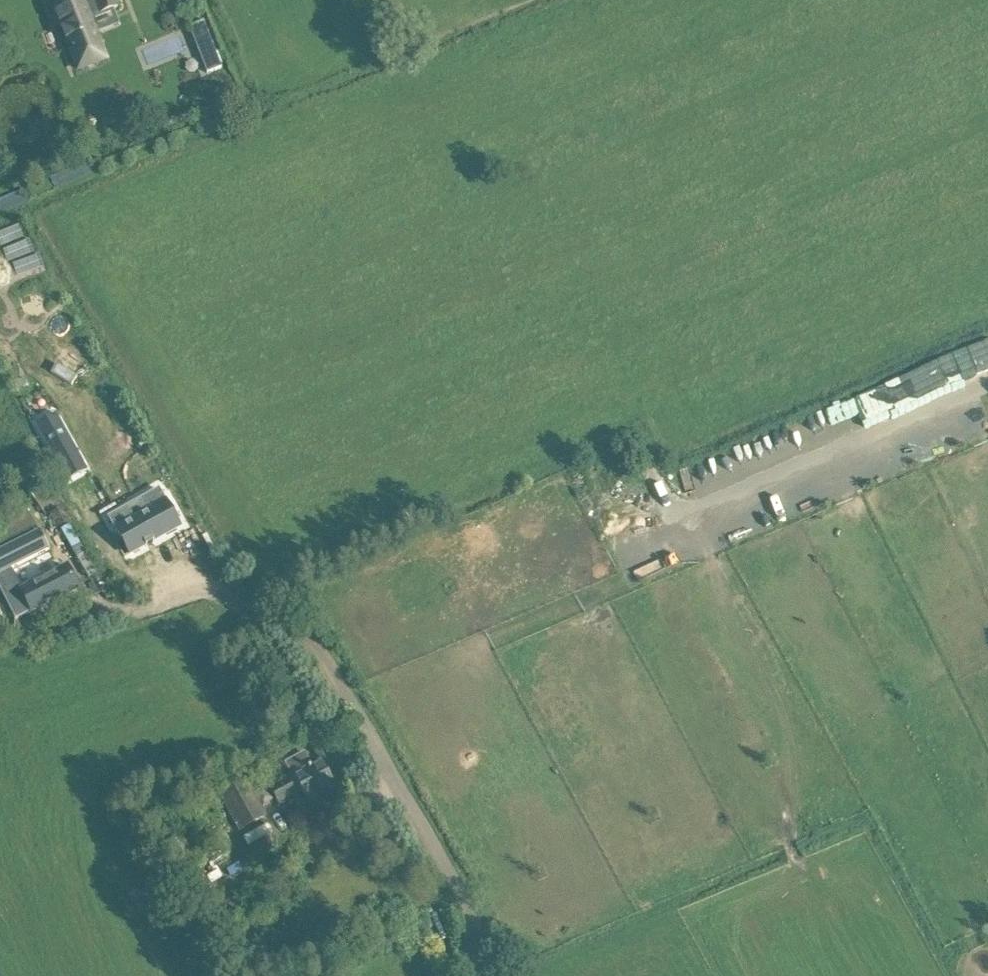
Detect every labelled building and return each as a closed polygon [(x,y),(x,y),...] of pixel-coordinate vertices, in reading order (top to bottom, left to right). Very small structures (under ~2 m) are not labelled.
[(54,14),(57,13),(60,22),(78,69),(106,58),(89,14),(99,10),(100,14),(118,7),(115,0),(49,0),(54,14)] [(213,45),(198,51),(208,74),(222,68),(213,45)] [(0,314),(0,333),(10,328),(2,313),(0,314)] [(987,373),(987,343),(935,367),(946,392),(987,373)] [(56,413),(36,424),(67,480),(87,469),(56,413)] [(143,498),(109,517),(129,553),(130,554),(180,527),(166,502),(150,511),(143,498)] [(0,514),(0,582),(7,597),(18,617),(77,587),(67,567),(40,580),(36,571),(21,578),(16,567),(46,552),(20,503),(0,514)] [(56,511),(52,514),(60,527),(70,520),(63,507),(56,511)] [(322,760),(293,776),(294,776),(271,788),(278,802),(301,790),(307,800),(335,785),(322,760)] [(246,776),(218,791),(238,830),(266,815),(246,776)] [(195,863),(174,872),(179,886),(201,877),(195,863)]
